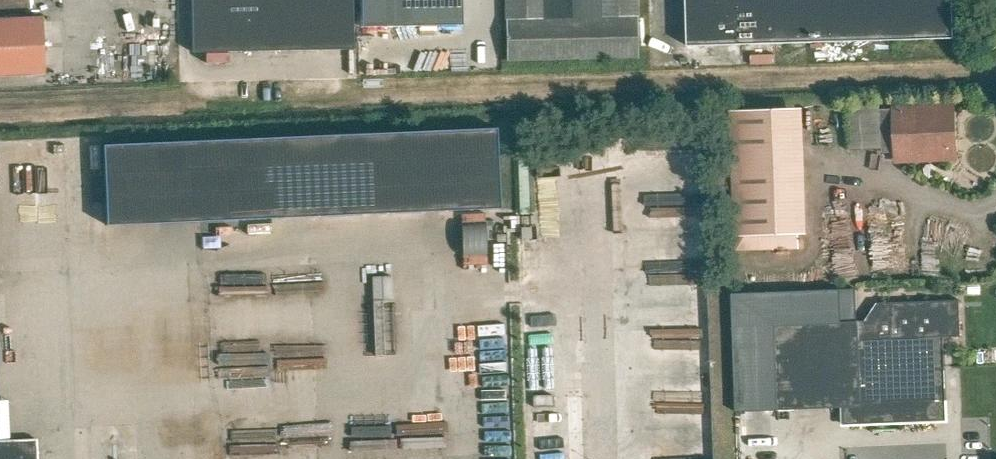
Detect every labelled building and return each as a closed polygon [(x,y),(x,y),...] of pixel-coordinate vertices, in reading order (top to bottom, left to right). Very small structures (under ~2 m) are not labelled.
[(224,0),(191,0),(192,53),(224,53),(224,0)] [(257,52),(256,0),(224,0),(224,53),(257,52)] [(289,52),(288,0),(256,0),(257,52),(289,52)] [(321,51),(320,0),(288,0),(289,52),(321,51)] [(353,51),(353,0),(320,0),(321,51),(353,51)] [(461,25),(461,0),(361,0),(362,27),(461,25)] [(505,60),(638,57),(636,0),(504,0),(505,60)] [(688,47),(954,40),(953,0),(686,0),(688,47)] [(0,20),(0,77),(45,75),(43,18),(0,20)] [(908,117),(908,109),(881,110),(882,128),(899,127),(900,152),(926,151),(926,154),(929,157),(940,156),(943,154),(943,151),(952,150),(950,116),(908,117)] [(794,112),(733,114),(737,234),(798,232),(794,112)] [(496,129),(221,141),(224,221),(500,209),(496,129)] [(844,423),(947,419),(944,336),(957,336),(956,301),(878,304),(866,322),(842,323),(840,290),(732,294),(735,412),(844,408),(844,423)] [(473,364),(472,331),(506,329),(506,308),(454,310),(457,365),(473,364)] [(35,440),(0,441),(0,458),(36,458),(35,440)]
